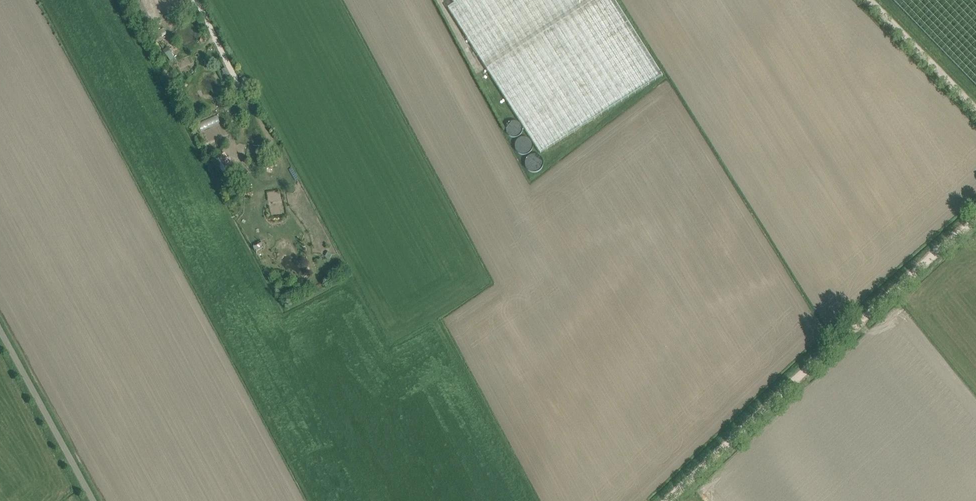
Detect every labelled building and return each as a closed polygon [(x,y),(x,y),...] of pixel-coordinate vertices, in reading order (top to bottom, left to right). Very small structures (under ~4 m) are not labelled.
[(662,75),(614,0),(453,0),(455,4),(448,8),(540,153),(662,75)] [(159,32),(152,35),(155,41),(162,38),(159,32)] [(168,47),(163,51),(167,56),(172,52),(168,47)] [(226,178),(236,172),(224,153),(214,160),(226,178)]
